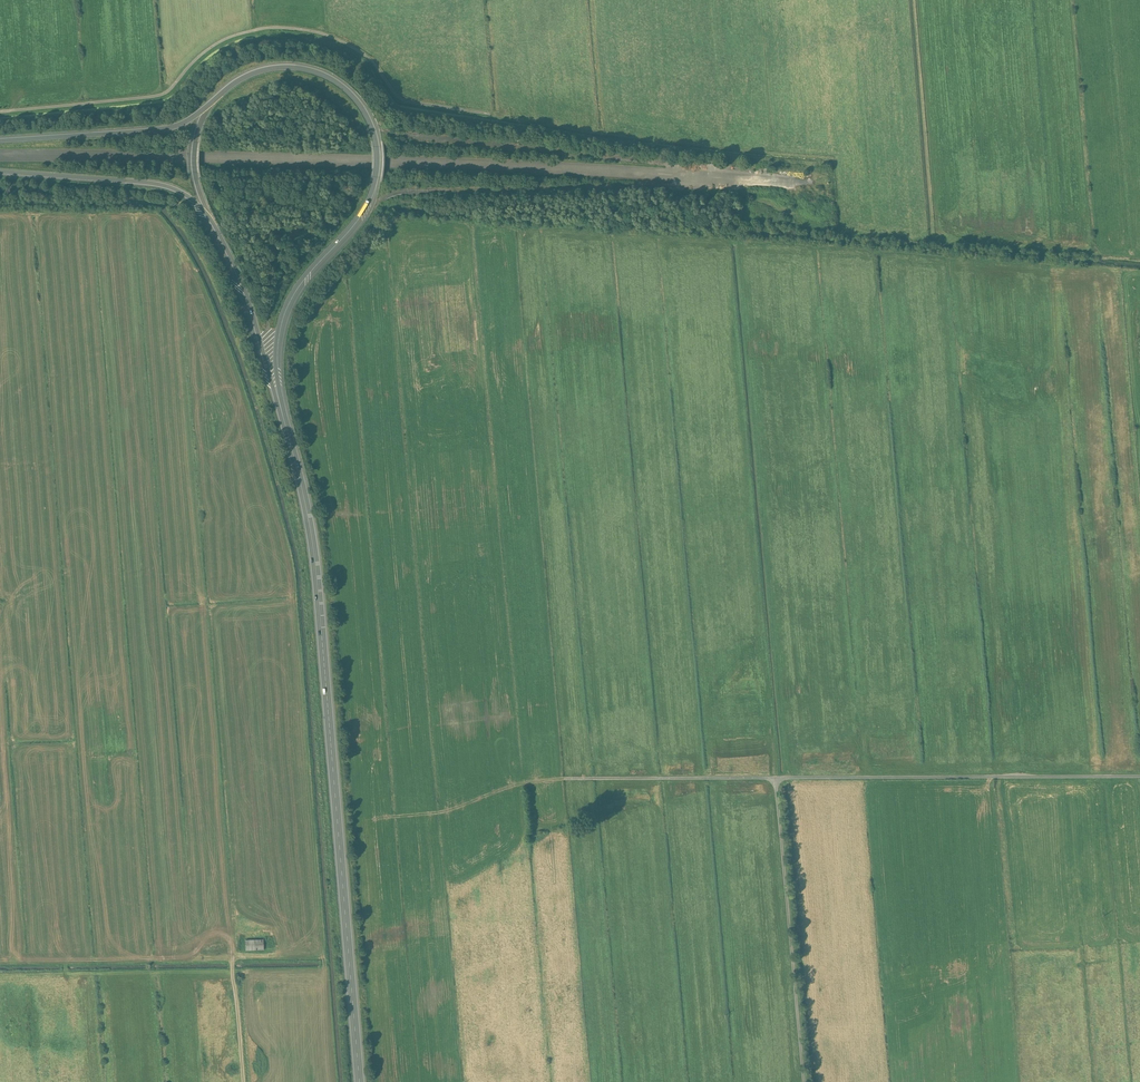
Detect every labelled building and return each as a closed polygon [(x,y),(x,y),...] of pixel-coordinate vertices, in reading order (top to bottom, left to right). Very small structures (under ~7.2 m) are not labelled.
[(263,938),(244,939),(245,950),(263,950),(263,938)]
